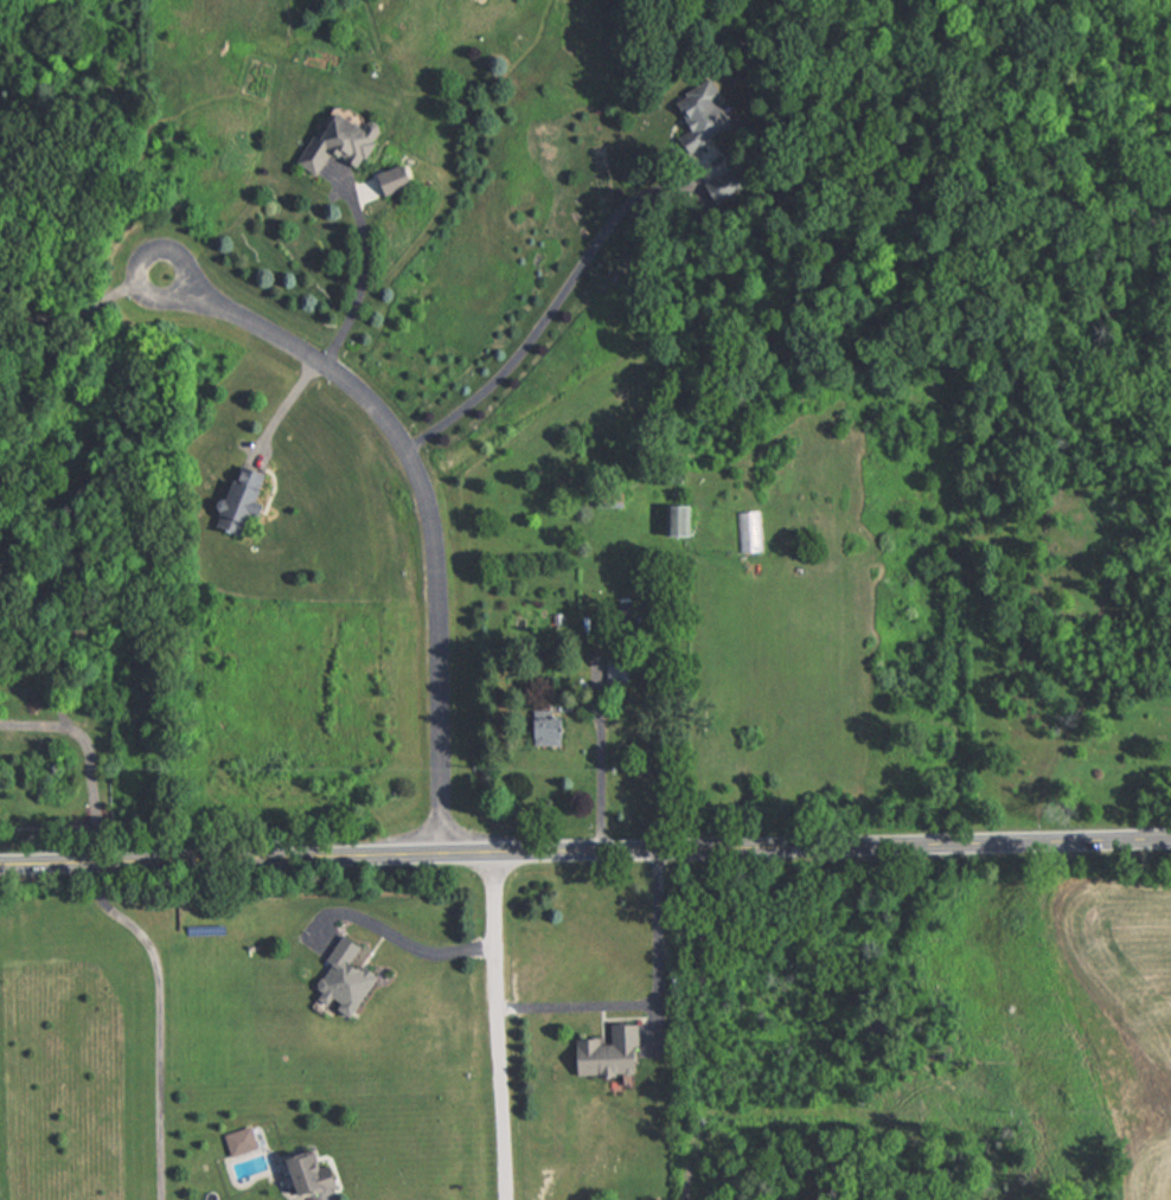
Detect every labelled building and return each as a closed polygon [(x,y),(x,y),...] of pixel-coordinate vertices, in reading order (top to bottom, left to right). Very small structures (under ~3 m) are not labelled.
[(689,89),(696,119),(717,114),(714,99),(722,98),(719,82),(689,89)] [(305,164),(322,175),(338,150),(367,168),(391,130),(345,101),(305,164)] [(260,522),(277,475),(242,463),(225,510),(260,522)] [(700,536),(700,504),(668,504),(668,536),(700,536)] [(631,661),(609,661),(609,678),(631,678),(631,661)] [(573,717),(538,717),(538,746),(573,746),(573,717)] [(359,960),(368,946),(350,935),(316,990),(359,1017),(385,976),(359,960)] [(579,1040),(580,1076),(646,1075),(645,1024),(613,1025),(613,1039),(579,1040)] [(308,1198),(347,1184),(339,1163),(328,1166),(323,1152),(296,1162),(308,1198)]
